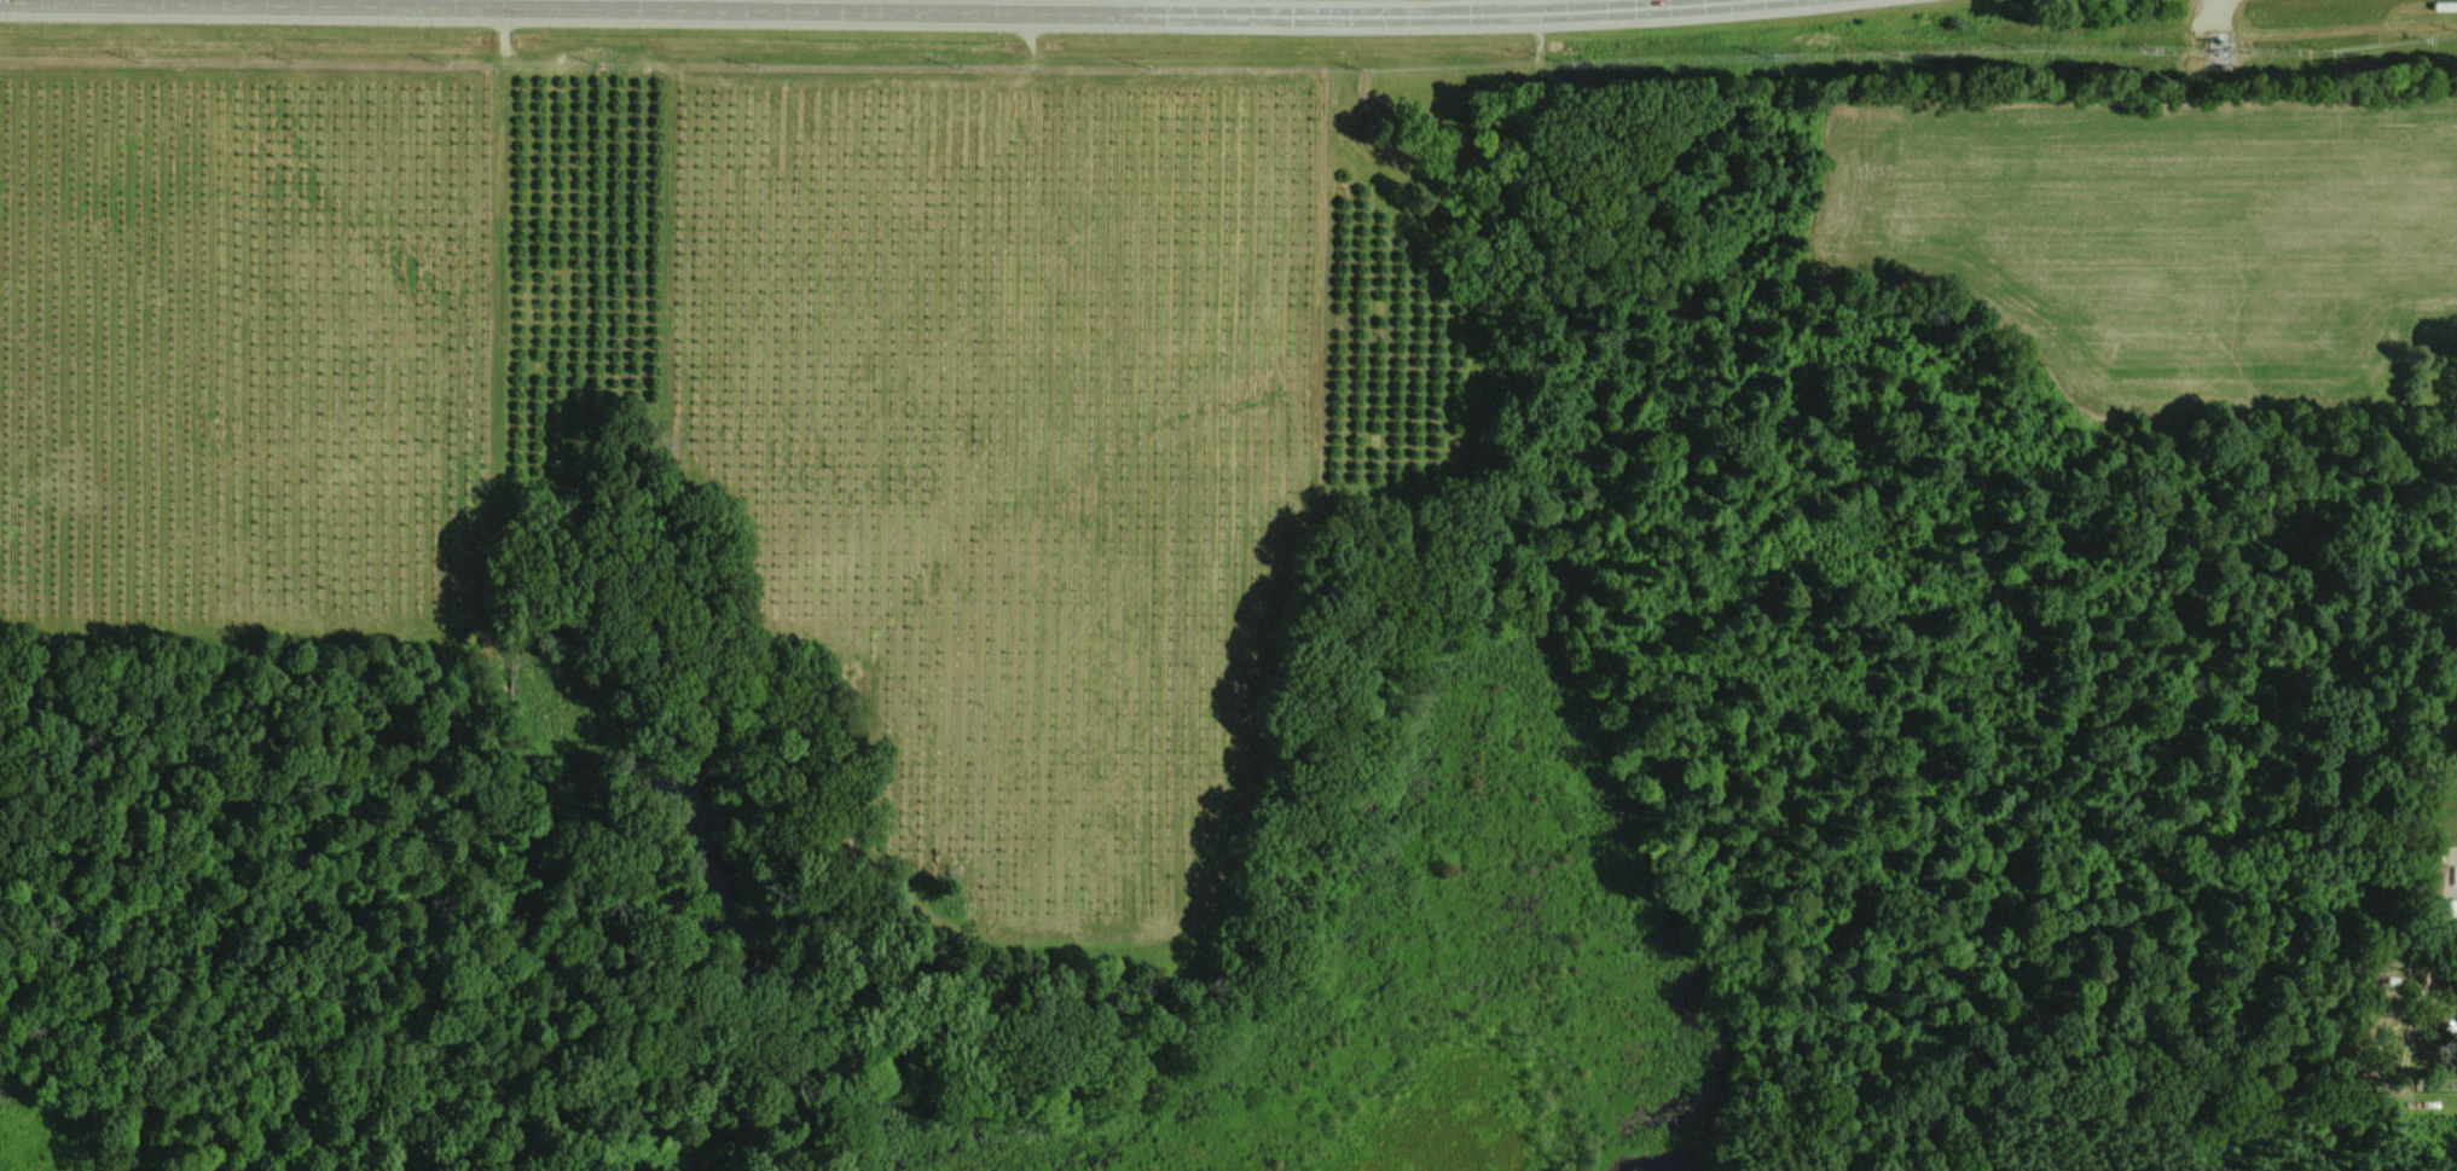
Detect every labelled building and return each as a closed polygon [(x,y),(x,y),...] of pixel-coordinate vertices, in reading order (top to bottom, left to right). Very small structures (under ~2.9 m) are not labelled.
[(2448,916),(2456,916),(2456,900),(2447,900),(2448,916)]
